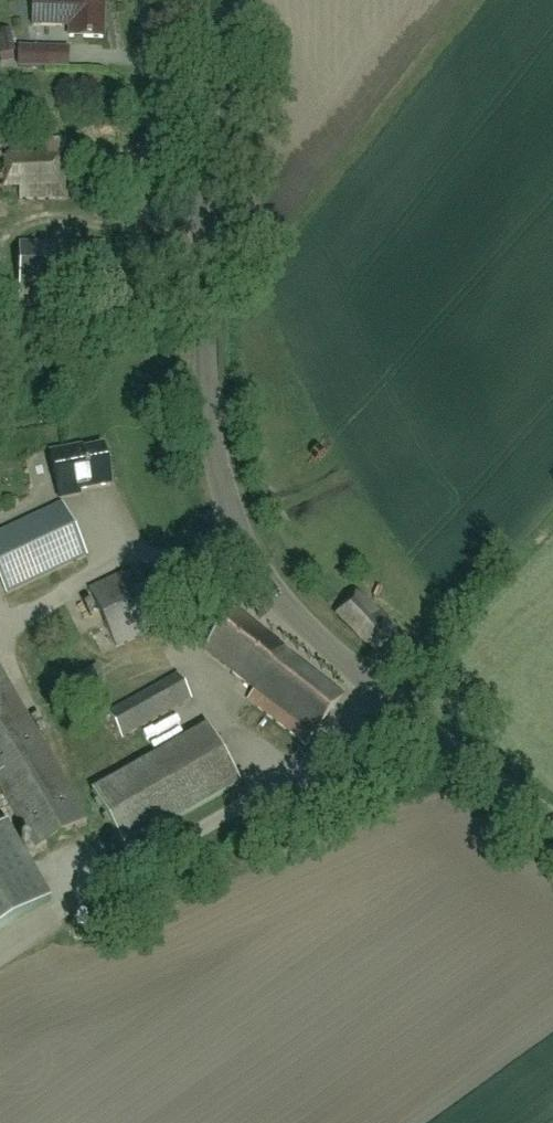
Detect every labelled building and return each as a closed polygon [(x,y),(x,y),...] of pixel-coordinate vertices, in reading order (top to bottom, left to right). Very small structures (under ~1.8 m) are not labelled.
[(33,25),(62,26),(62,23),(70,23),(70,37),(103,38),(104,0),(34,0),(33,25)] [(46,67),(46,48),(20,47),(19,66),(46,67)] [(104,296),(104,243),(20,243),(20,295),(104,296)] [(71,450),(51,454),(59,498),(80,494),(79,490),(111,484),(104,447),(72,454),(71,450)] [(86,555),(62,504),(0,533),(0,579),(7,594),(86,555)] [(116,647),(164,624),(137,566),(89,589),(116,647)] [(356,592),(336,617),(391,670),(413,645),(356,592)] [(205,650),(255,689),(247,700),(306,746),(344,699),(234,613),(205,650)] [(87,819),(8,681),(0,666),(0,789),(35,850),(87,819)] [(109,711),(124,739),(192,699),(176,673),(109,711)] [(207,727),(92,792),(125,850),(240,784),(207,727)] [(7,823),(0,827),(0,930),(51,900),(7,823)]
